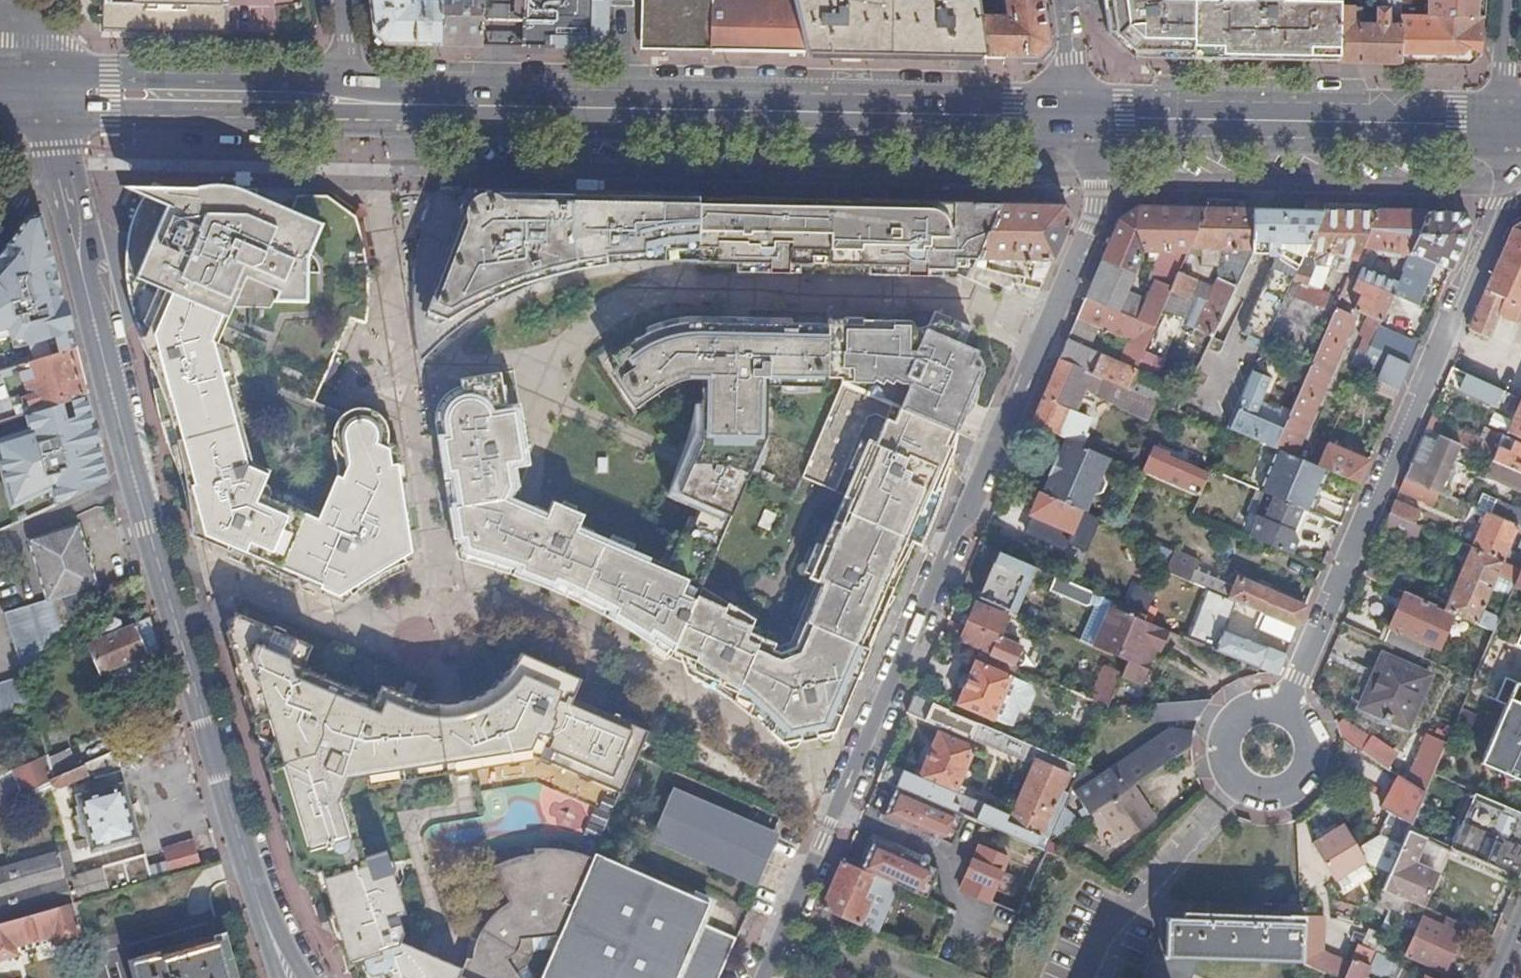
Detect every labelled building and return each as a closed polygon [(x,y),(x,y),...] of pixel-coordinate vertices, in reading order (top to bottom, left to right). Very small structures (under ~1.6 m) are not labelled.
[(220,0),(104,0),(103,31),(164,33),(224,34),(225,6),(220,5),(220,0)] [(410,0),(369,0),(373,37),(384,47),(438,48),(439,0),(429,0),(431,2),(430,4),(410,3),(410,0)] [(484,0),(439,0),(438,48),(481,49),(481,20),(483,19),(484,0)] [(521,19),(523,19),(523,42),(544,43),(544,50),(551,50),(551,44),(562,44),(562,50),(591,51),(591,48),(597,49),(601,46),(601,4),(603,4),(603,0),(521,0),(521,19)] [(792,0),(642,0),(641,39),(654,52),(804,55),(792,0)] [(804,55),(870,56),(986,60),(980,19),(978,2),(978,0),(967,0),(792,0),(804,55)] [(1040,0),(1002,0),(1004,19),(980,19),(986,60),(1037,61),(1047,49),(1040,0)] [(1108,36),(1135,62),(1226,64),(1226,62),(1242,62),(1262,63),(1341,64),(1342,11),(1342,0),(1254,0),(1253,4),(1243,4),(1243,0),(1193,0),(1194,1),(1164,1),(1164,0),(1104,0),(1108,36)] [(1342,11),(1341,64),(1341,66),(1401,67),(1402,20),(1403,15),(1403,0),(1397,0),(1396,11),(1378,10),(1377,27),(1361,26),(1361,11),(1342,11)] [(1431,20),(1402,20),(1401,67),(1470,68),(1483,56),(1486,0),(1431,0),(1431,20)] [(1403,15),(1412,15),(1413,0),(1403,0),(1403,15)] [(139,338),(156,376),(177,440),(192,518),(195,527),(198,533),(201,537),(206,541),(232,552),(252,561),(276,551),(299,561),(309,585),(326,593),(324,597),(345,606),(361,590),(398,567),(414,563),(409,532),(406,532),(396,467),(398,467),(395,448),(389,444),(390,437),(387,428),(385,423),(378,416),(373,413),(367,411),(359,410),(350,413),(344,416),(316,403),(308,400),(314,388),(321,392),(351,321),(366,325),(367,268),(355,218),(328,198),(299,197),(292,212),(283,208),(266,201),(257,198),(257,191),(125,189),(145,198),(152,201),(141,226),(133,223),(129,238),(151,248),(136,281),(163,293),(153,318),(144,315),(138,328),(141,338),(139,338)] [(857,202),(437,194),(423,229),(414,303),(423,364),(450,338),(512,298),(563,277),(613,266),(738,264),(745,264),(745,268),(771,268),(770,275),(770,276),(788,276),(790,276),(790,266),(813,266),(870,267),(891,267),(891,271),(893,271),(908,271),(908,278),(908,279),(928,279),(927,271),(943,272),(955,272),(956,267),(956,262),(978,262),(1002,205),(857,202)] [(137,211),(133,223),(141,226),(152,201),(145,198),(137,211)] [(266,198),(266,201),(283,208),(283,199),(266,198)] [(1054,263),(1072,221),(1064,207),(1002,205),(978,262),(976,268),(975,269),(985,271),(989,263),(1054,263)] [(1322,206),(1322,213),(1377,214),(1377,207),(1322,206)] [(1121,221),(1087,301),(1154,328),(1161,312),(1182,266),(1188,252),(1206,210),(1142,208),(1121,221)] [(1248,267),(1253,256),(1254,212),(1206,210),(1188,252),(1204,252),(1203,264),(1221,267),(1219,278),(1207,303),(1199,299),(1185,327),(1212,341),(1248,267)] [(1306,252),(1322,213),(1254,212),(1253,256),(1267,256),(1267,261),(1273,261),(1274,265),(1241,340),(1250,344),(1248,348),(1262,354),(1265,347),(1286,298),(1300,264),(1306,252)] [(1363,248),(1377,214),(1322,213),(1306,252),(1315,252),(1313,266),(1329,266),(1346,273),(1351,261),(1356,263),(1363,248)] [(1410,255),(1428,215),(1377,214),(1363,248),(1410,255)] [(1452,273),(1472,229),(1464,215),(1428,215),(1410,255),(1397,285),(1393,296),(1418,307),(1436,266),(1452,273)] [(41,216),(28,219),(12,242),(4,253),(0,258),(0,331),(44,320),(49,338),(71,333),(41,216)] [(1471,332),(1490,340),(1500,316),(1520,324),(1520,227),(1515,231),(1471,332)] [(135,318),(138,328),(144,315),(153,318),(163,293),(136,281),(151,248),(129,238),(127,257),(128,282),(131,299),(135,318)] [(738,275),(770,275),(771,268),(745,268),(745,264),(738,264),(738,275)] [(1308,268),(1300,264),(1286,298),(1294,301),(1288,316),(1316,327),(1328,297),(1301,285),(1308,268)] [(790,266),(790,276),(801,276),(801,269),(812,269),(813,266),(790,266)] [(1182,266),(1161,312),(1178,320),(1187,301),(1190,303),(1199,283),(1184,276),(1187,269),(1182,266)] [(890,277),(893,271),(891,271),(891,267),(870,267),(870,277),(890,277)] [(1044,286),(1051,270),(1036,267),(1032,283),(1044,286)] [(1393,296),(1397,285),(1361,270),(1352,291),(1360,295),(1354,311),(1367,318),(1359,338),(1363,340),(1352,366),(1361,370),(1363,365),(1370,349),(1379,328),(1393,296)] [(1012,272),(1011,277),(1027,281),(1028,275),(1012,272)] [(1103,328),(1146,347),(1154,328),(1087,301),(1077,322),(1101,332),(1103,328)] [(1352,319),(1335,312),(1311,368),(1284,431),(1276,450),(1278,450),(1296,458),(1354,324),(1352,319)] [(843,384),(844,384),(953,431),(953,430),(958,432),(981,378),(937,358),(949,331),(937,325),(933,336),(903,323),(829,322),(829,331),(798,330),(798,326),(690,324),(681,325),(671,327),(663,329),(645,336),(634,343),(638,348),(616,363),(624,376),(622,377),(621,384),(631,399),(638,400),(653,390),(653,387),(654,386),(659,394),(665,390),(673,386),(680,383),(690,381),(690,378),(709,378),(709,390),(703,390),(702,436),(696,451),(693,450),(692,453),(689,459),(685,470),(683,474),(685,475),(677,495),(702,505),(688,537),(717,551),(748,477),(765,438),(766,388),(821,389),(827,380),(827,384),(843,384)] [(939,322),(937,325),(949,331),(951,327),(939,322)] [(963,332),(951,327),(949,331),(937,358),(981,378),(983,373),(970,367),(951,359),(957,346),(963,332)] [(1411,342),(1379,328),(1370,349),(1412,367),(1423,342),(1413,338),(1411,342)] [(1134,373),(1144,352),(1131,347),(1121,367),(1068,344),(1061,361),(1101,379),(1127,390),(1134,373)] [(951,359),(970,367),(976,354),(957,346),(951,359)] [(1412,367),(1370,349),(1363,365),(1380,373),(1377,380),(1402,391),(1405,384),(1412,367)] [(87,397),(75,350),(29,365),(12,370),(3,373),(0,374),(0,425),(66,404),(87,397)] [(8,357),(12,370),(29,365),(24,352),(8,357)] [(1076,412),(1086,390),(1094,394),(1101,379),(1061,361),(1033,426),(1067,440),(1082,447),(1086,435),(1083,433),(1089,418),(1076,412)] [(1175,392),(1134,373),(1127,390),(1168,408),(1175,392)] [(709,569),(717,551),(688,537),(683,535),(667,572),(646,564),(647,560),(579,530),(584,518),(554,505),(548,517),(535,511),(528,508),(518,504),(512,501),(517,489),(514,470),(529,467),(527,449),(523,449),(519,424),(522,423),(520,406),(506,409),(500,376),(462,383),(463,395),(459,396),(454,398),(448,403),(444,409),(441,415),(441,421),(463,556),(486,562),(500,567),(509,569),(516,572),(536,579),(566,592),(587,601),(610,613),(657,641),(671,650),(674,653),(697,598),(701,589),(709,569)] [(1467,376),(1460,391),(1498,407),(1500,402),(1505,404),(1510,394),(1467,376)] [(776,728),(785,737),(830,728),(835,716),(840,704),(852,677),(864,648),(862,648),(868,633),(877,612),(883,615),(884,614),(893,590),(888,588),(892,576),(895,577),(898,574),(904,564),(912,547),(915,542),(908,539),(913,527),(920,530),(932,526),(934,521),(942,499),(949,474),(938,468),(941,461),(953,431),(844,384),(802,480),(846,498),(857,503),(852,515),(846,529),(842,527),(832,549),(825,546),(811,579),(824,585),(797,649),(780,656),(773,652),(775,647),(749,635),(755,621),(727,605),(725,610),(697,598),(674,653),(695,662),(693,667),(696,674),(719,684),(719,687),(737,695),(735,698),(735,699),(753,707),(749,715),(766,729),(773,735),(774,732),(776,728)] [(316,403),(321,392),(314,388),(308,400),(316,403)] [(1347,403),(1352,391),(1345,388),(1340,400),(1347,403)] [(1185,397),(1175,392),(1168,408),(1178,413),(1185,397)] [(0,425),(0,460),(2,467),(78,443),(66,404),(0,425)] [(1440,438),(1461,447),(1493,461),(1498,450),(1503,439),(1491,434),(1485,444),(1454,431),(1460,415),(1439,405),(1427,432),(1440,438)] [(1509,434),(1520,439),(1520,407),(1509,434)] [(1276,450),(1284,431),(1237,411),(1229,430),(1276,450)] [(944,463),(956,433),(953,431),(941,461),(944,463)] [(956,448),(958,434),(956,433),(944,463),(941,461),(938,468),(949,474),(956,448)] [(1437,444),(1424,438),(1406,480),(1439,494),(1441,495),(1443,489),(1461,447),(1440,438),(1437,444)] [(1082,447),(1067,440),(1060,458),(1058,457),(1049,477),(1051,477),(1043,495),(1086,514),(1094,497),(1097,497),(1103,494),(1107,485),(1105,477),(1103,476),(1110,459),(1092,451),(1082,447)] [(1318,441),(1308,463),(1319,467),(1328,446),(1318,441)] [(1511,456),(1498,450),(1493,461),(1520,473),(1520,446),(1516,444),(1511,456)] [(1370,463),(1328,446),(1319,467),(1327,471),(1342,478),(1360,485),(1370,463)] [(1153,449),(1143,473),(1146,475),(1200,498),(1210,476),(1210,475),(1209,475),(1168,457),(1169,456),(1153,449)] [(1310,513),(1327,471),(1319,467),(1308,463),(1303,461),(1296,458),(1278,450),(1260,492),(1268,495),(1274,498),(1310,513)] [(1487,477),(1520,493),(1520,473),(1493,461),(1487,477)] [(1406,480),(1400,493),(1433,507),(1439,494),(1406,480)] [(1443,489),(1441,495),(1449,498),(1452,493),(1443,489)] [(1449,498),(1456,502),(1459,496),(1452,493),(1449,498)] [(1085,548),(1098,519),(1086,514),(1043,495),(1041,494),(1032,515),(1049,522),(1045,530),(1085,548)] [(857,503),(846,498),(825,546),(832,549),(842,527),(846,529),(852,515),(857,503)] [(1307,518),(1310,513),(1274,498),(1271,503),(1307,518)] [(1266,500),(1259,517),(1264,519),(1271,503),(1266,500)] [(1421,513),(1396,502),(1391,515),(1416,526),(1421,513)] [(1292,555),(1307,518),(1271,503),(1264,519),(1259,517),(1250,538),(1292,555)] [(1411,547),(1420,528),(1416,526),(1391,515),(1382,536),(1411,547)] [(1487,515),(1472,550),(1520,571),(1520,564),(1506,558),(1516,534),(1520,536),(1520,530),(1487,515)] [(231,553),(232,552),(206,541),(201,537),(198,533),(195,527),(192,518),(193,537),(231,553)] [(908,539),(915,542),(923,548),(932,526),(920,530),(913,527),(908,539)] [(67,639),(56,601),(97,589),(90,565),(87,552),(80,529),(31,543),(49,603),(7,615),(27,681),(0,689),(0,718),(35,708),(29,684),(55,651),(67,639)] [(1151,554),(1170,562),(1175,552),(1156,544),(1151,554)] [(1472,550),(1446,612),(1451,614),(1495,634),(1500,620),(1482,613),(1497,578),(1515,586),(1520,572),(1520,571),(1472,550)] [(301,588),(309,585),(299,561),(276,551),(252,561),(256,569),(269,564),(296,576),(301,588)] [(1200,563),(1175,552),(1170,562),(1166,571),(1191,582),(1196,570),(1200,563)] [(999,553),(980,598),(1012,612),(1016,614),(1036,568),(1034,568),(999,553)] [(1196,570),(1191,582),(1209,590),(1230,599),(1235,588),(1196,570)] [(563,597),(566,592),(536,579),(516,572),(513,578),(544,588),(563,597)] [(1235,588),(1230,599),(1267,616),(1298,630),(1307,608),(1239,577),(1235,588)] [(1103,597),(1058,578),(1051,593),(1092,610),(1094,608),(1095,607),(1098,608),(1103,597)] [(1135,588),(1126,607),(1146,616),(1153,603),(1155,596),(1135,588)] [(725,610),(727,605),(701,589),(697,598),(725,610)] [(1405,594),(1384,643),(1426,661),(1432,647),(1436,648),(1451,614),(1446,612),(1442,611),(1405,594)] [(1103,597),(1083,643),(1093,648),(1113,602),(1103,597)] [(1093,648),(1127,662),(1144,621),(1146,616),(1126,607),(1113,602),(1093,648)] [(1144,621),(1156,626),(1163,607),(1153,603),(1146,616),(1144,621)] [(1497,611),(1503,614),(1507,606),(1501,603),(1497,611)] [(1009,618),(976,604),(960,639),(993,654),(992,658),(1013,667),(1021,649),(1018,648),(1016,639),(1002,633),(1009,618)] [(160,650),(148,612),(119,623),(114,622),(107,625),(105,630),(108,639),(89,648),(101,676),(103,675),(149,655),(160,650)] [(654,646),(657,641),(610,613),(608,619),(626,629),(654,646)] [(292,638),(237,614),(237,615),(243,619),(291,639),(292,638)] [(227,635),(230,646),(243,619),(237,615),(227,635)] [(1267,616),(1261,629),(1292,643),(1298,630),(1267,616)] [(645,741),(644,741),(647,732),(591,708),(574,700),(577,693),(580,686),(578,685),(580,679),(555,669),(542,663),(522,655),(510,673),(504,682),(490,692),(479,699),(466,703),(459,704),(450,706),(438,706),(434,705),(427,705),(420,703),(382,688),(376,701),(304,670),(313,647),(310,646),(292,638),(291,639),(243,619),(230,646),(258,739),(273,745),(270,751),(275,753),(279,764),(268,769),(295,859),(297,866),(314,875),(321,873),(340,936),(351,933),(355,945),(344,948),(349,966),(354,965),(358,977),(460,977),(463,970),(426,955),(401,944),(404,935),(399,918),(398,916),(388,920),(385,911),(403,906),(393,874),(389,861),(387,855),(366,861),(347,799),(355,782),(384,778),(385,785),(449,775),(476,770),(478,770),(531,762),(533,759),(534,757),(621,795),(634,767),(645,741)] [(1152,651),(1160,654),(1170,631),(1156,626),(1144,621),(1127,662),(1120,676),(1119,679),(1139,688),(1150,663),(1151,659),(1149,658),(1152,651)] [(1278,675),(1286,657),(1224,630),(1221,637),(1206,631),(1201,644),(1278,675)] [(864,648),(871,652),(876,637),(868,633),(862,648),(864,648)] [(852,677),(858,680),(871,652),(864,648),(852,677)] [(1151,659),(1150,663),(1155,666),(1160,654),(1152,651),(1149,658),(1151,659)] [(979,652),(974,662),(1022,683),(1026,673),(1013,667),(992,658),(979,652)] [(158,678),(149,655),(103,675),(121,686),(123,692),(158,678)] [(1366,671),(1347,710),(1389,730),(1392,724),(1407,730),(1431,679),(1383,657),(1374,675),(1366,671)] [(974,662),(956,705),(993,721),(994,719),(1012,726),(1019,710),(1029,708),(1033,697),(1031,687),(1022,683),(974,662)] [(1120,676),(1106,670),(1092,702),(1107,708),(1119,679),(1120,676)] [(840,704),(847,706),(858,680),(852,677),(840,704)] [(1473,682),(1462,677),(1456,691),(1467,696),(1473,682)] [(1505,776),(1506,780),(1512,782),(1516,780),(1520,783),(1520,687),(1506,680),(1496,703),(1506,708),(1481,766),(1505,776)] [(915,697),(907,715),(940,729),(941,727),(1011,759),(1012,758),(1034,767),(1009,825),(1005,824),(1008,817),(962,797),(965,790),(958,787),(975,749),(938,734),(918,779),(886,765),(879,780),(975,822),(1024,844),(1045,852),(1051,839),(1078,822),(1063,811),(1067,803),(1069,797),(1060,792),(1062,788),(1067,791),(1077,768),(915,697)] [(1152,705),(1154,721),(1201,719),(1205,711),(1213,701),(1152,705)] [(840,704),(835,716),(842,718),(847,706),(840,704)] [(1342,721),(1337,727),(1339,733),(1341,740),(1361,752),(1367,743),(1369,740),(1342,721)] [(1444,733),(1450,736),(1452,730),(1447,727),(1444,733)] [(792,743),(795,742),(827,736),(830,728),(785,737),(788,739),(792,743)] [(1439,741),(1441,737),(1429,732),(1406,783),(1424,795),(1432,775),(1446,745),(1439,741)] [(1081,770),(1072,792),(1085,809),(1081,812),(1084,818),(1099,808),(1133,786),(1193,748),(1193,741),(1195,734),(1169,733),(1100,777),(1081,769),(1081,770)] [(1342,758),(1361,771),(1370,759),(1361,752),(1341,740),(1342,749),(1342,758)] [(1385,769),(1386,770),(1393,760),(1367,743),(1361,752),(1370,759),(1379,765),(1383,760),(1388,763),(1385,769)] [(275,753),(270,751),(266,762),(268,769),(279,764),(275,753)] [(19,798),(22,803),(53,789),(60,791),(95,778),(96,781),(122,774),(116,754),(79,771),(55,781),(51,765),(49,760),(0,781),(0,807),(19,798)] [(71,754),(51,765),(55,781),(79,771),(71,754)] [(1383,760),(1379,765),(1385,769),(1388,763),(1383,760)] [(1406,783),(1399,779),(1382,811),(1410,826),(1424,795),(1406,783)] [(879,780),(868,806),(964,848),(975,822),(879,780)] [(1133,786),(1099,808),(1120,843),(1155,821),(1133,786)] [(1504,786),(1503,788),(1502,790),(1503,793),(1505,795),(1508,795),(1510,794),(1511,791),(1511,789),(1510,787),(1508,786),(1506,786),(1504,786)] [(123,791),(82,803),(88,824),(84,826),(82,820),(77,822),(82,840),(89,842),(93,842),(96,851),(136,840),(123,791)] [(674,791),(662,818),(768,863),(770,860),(765,857),(775,835),(674,791)] [(1450,851),(1518,881),(1520,874),(1520,813),(1475,793),(1450,851)] [(757,888),(768,863),(662,818),(652,842),(686,856),(689,850),(737,872),(735,878),(757,888)] [(1367,865),(1345,827),(1313,846),(1335,883),(1367,865)] [(1413,866),(1423,840),(1407,833),(1400,850),(1388,877),(1382,892),(1404,902),(1417,907),(1421,909),(1422,909),(1437,876),(1413,866)] [(933,902),(944,876),(854,837),(843,863),(896,886),(933,902)] [(1003,844),(990,839),(986,850),(998,855),(1003,844)] [(1437,876),(1448,850),(1423,840),(1413,866),(1437,876)] [(1400,850),(1382,843),(1370,869),(1388,877),(1400,850)] [(164,853),(171,877),(184,874),(202,868),(195,844),(164,853)] [(1024,844),(1018,858),(1039,868),(1046,853),(1045,852),(1024,844)] [(961,891),(988,902),(1007,859),(998,855),(986,850),(984,849),(978,864),(973,862),(968,874),(967,876),(962,888),(961,891)] [(561,937),(581,891),(594,861),(587,858),(575,854),(561,852),(547,851),(535,851),(536,857),(518,860),(501,866),(492,870),(496,879),(510,904),(506,907),(499,912),(493,918),(488,925),(483,932),(479,940),(477,945),(474,955),(473,960),(468,960),(463,970),(460,977),(543,977),(561,937)] [(738,941),(703,926),(712,905),(596,855),(594,861),(581,891),(561,937),(543,977),(722,977),(738,941)] [(152,883),(145,859),(67,881),(60,857),(0,874),(0,928),(77,905),(152,883)] [(823,909),(878,932),(896,886),(843,863),(823,909)] [(493,882),(506,907),(510,904),(496,879),(493,882)] [(195,888),(81,920),(88,946),(188,917),(189,908),(190,900),(192,893),(195,888)] [(1404,902),(1382,892),(1375,908),(1389,914),(1398,917),(1400,912),(1404,902)] [(1404,902),(1400,912),(1413,917),(1417,907),(1404,902)] [(80,916),(77,905),(0,928),(0,961),(2,961),(4,961),(11,959),(12,957),(17,956),(15,946),(55,935),(58,945),(71,942),(79,938),(74,918),(80,916)] [(406,916),(403,906),(385,911),(388,920),(398,916),(399,918),(406,916)] [(1422,909),(1421,909),(1417,919),(1422,922),(1406,957),(1444,973),(1465,927),(1422,909)] [(1172,919),(1169,955),(1199,958),(1303,966),(1305,967),(1303,922),(1302,912),(1282,910),(1281,920),(1181,912),(1181,919),(1172,919)] [(1389,914),(1382,930),(1390,934),(1398,917),(1389,914)] [(1153,977),(1191,977),(1199,958),(1169,955),(1172,919),(1167,919),(1167,926),(1166,930),(1165,935),(1162,943),(1158,949),(1145,977),(1151,977),(1152,977),(1153,977)] [(1303,922),(1305,967),(1331,977),(1345,977),(1350,965),(1323,954),(1323,943),(1326,943),(1325,921),(1303,922)] [(477,945),(479,940),(483,932),(478,929),(475,935),(471,946),(469,952),(468,960),(473,960),(474,955),(477,945)] [(351,933),(340,936),(344,948),(355,945),(351,933)] [(1372,953),(1379,937),(1370,933),(1363,948),(1372,953)] [(163,959),(223,942),(222,936),(161,954),(163,959)] [(223,942),(163,959),(161,954),(131,963),(135,977),(233,977),(223,942)] [(1376,955),(1372,953),(1363,948),(1358,947),(1350,965),(1345,977),(1366,977),(1376,955)] [(1426,977),(1397,964),(1391,977),(1426,977)]
